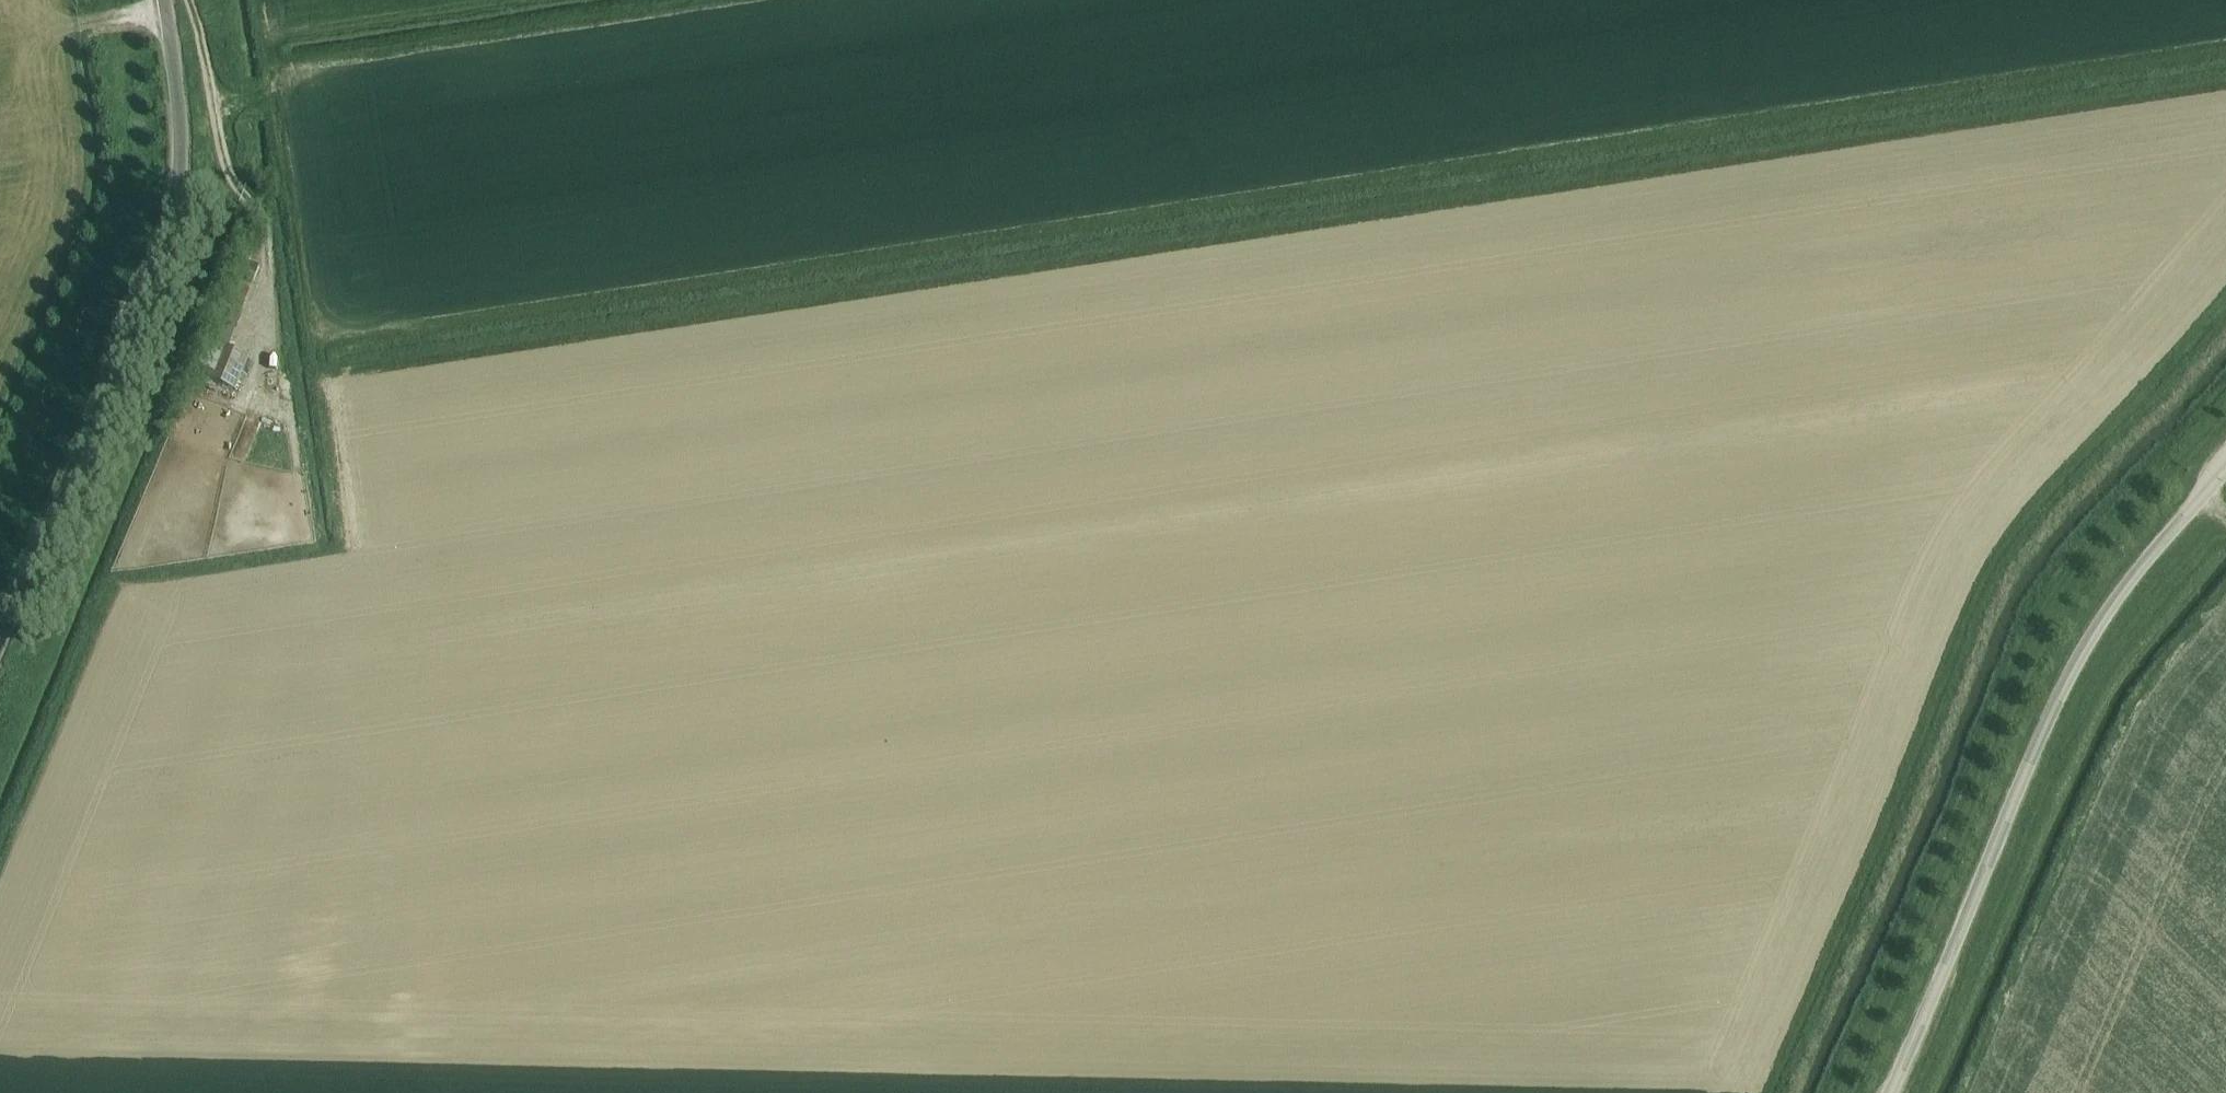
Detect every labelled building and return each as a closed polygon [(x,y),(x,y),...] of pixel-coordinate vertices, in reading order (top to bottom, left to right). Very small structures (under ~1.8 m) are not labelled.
[(222,347),(212,371),(209,379),(234,389),(247,357),(222,347)]
